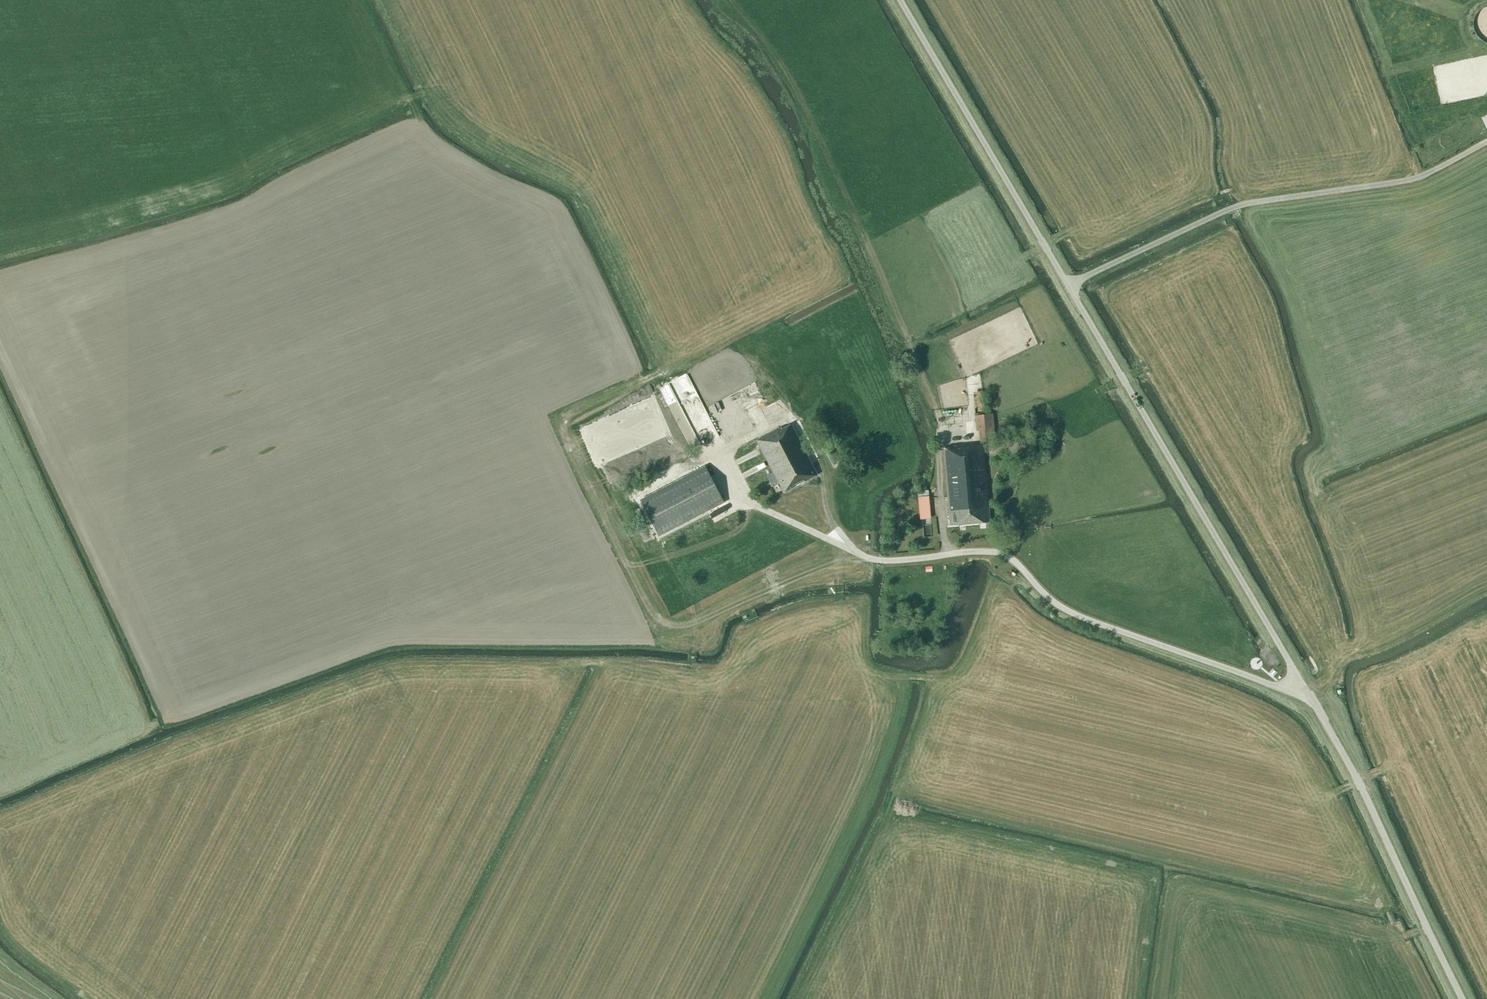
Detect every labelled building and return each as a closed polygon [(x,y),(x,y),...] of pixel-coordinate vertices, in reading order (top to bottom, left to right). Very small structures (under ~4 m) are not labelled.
[(975,416),(977,431),(979,431),(981,442),(990,441),(989,430),(992,430),(990,415),(975,416)] [(781,428),(757,441),(773,472),(767,476),(772,486),(778,482),(784,493),(818,476),(812,464),(820,460),(799,421),(782,430),(781,428)] [(953,447),(954,448),(943,449),(951,526),(990,522),(983,444),(953,447)] [(659,537),(724,504),(705,467),(641,501),(659,537)] [(928,491),(918,492),(919,514),(930,513),(928,491)]
